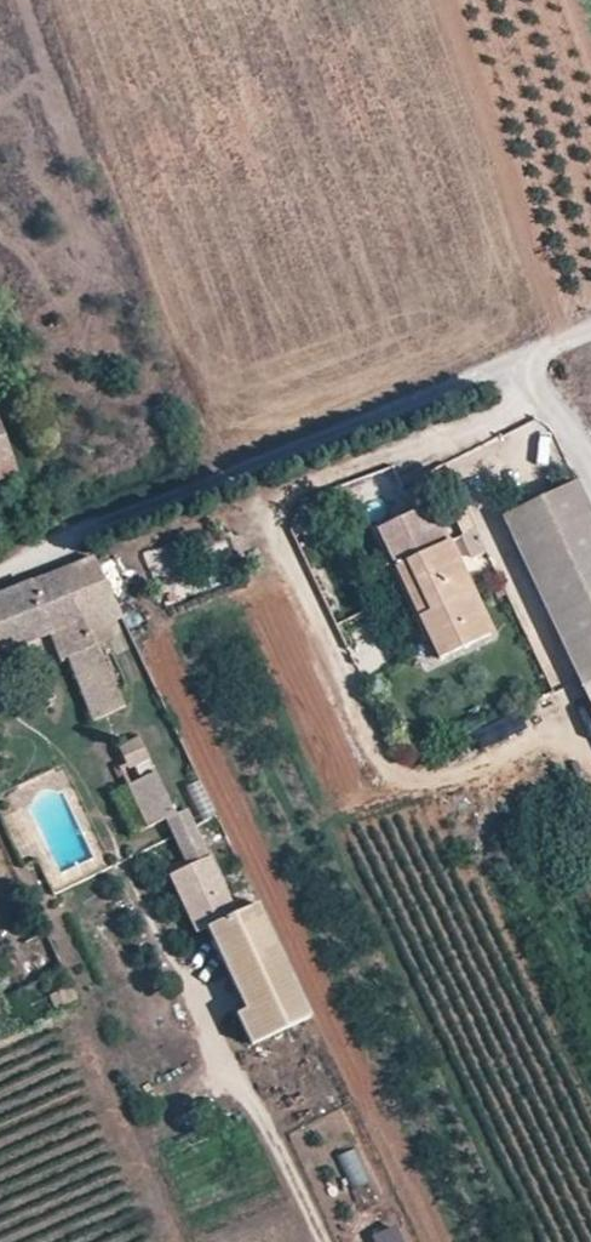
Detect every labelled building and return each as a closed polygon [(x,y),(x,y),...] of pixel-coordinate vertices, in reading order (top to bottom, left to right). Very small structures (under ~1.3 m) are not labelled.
[(15,475),(0,431),(0,480),(15,475)] [(501,519),(590,706),(590,510),(578,483),(501,519)] [(431,504),(416,512),(434,549),(449,541),(431,504)] [(380,529),(398,566),(409,561),(434,549),(416,512),(380,529)] [(493,629),(449,541),(434,549),(409,561),(428,599),(417,604),(442,654),(493,629)] [(145,549),(161,602),(187,595),(171,542),(145,549)] [(58,572),(0,595),(0,654),(49,634),(60,658),(91,647),(87,631),(129,614),(102,555),(58,572)] [(409,561),(398,566),(417,604),(428,599),(409,561)] [(125,716),(91,647),(60,658),(92,732),(125,716)] [(116,750),(126,773),(121,775),(145,827),(167,817),(169,816),(135,741),(116,750)] [(169,816),(167,817),(178,842),(198,834),(186,809),(169,816)] [(208,856),(198,834),(178,842),(188,865),(208,856)] [(234,915),(208,856),(188,865),(170,873),(197,932),(206,927),(244,1010),(235,1014),(249,1044),(311,1016),(260,903),(234,915)] [(53,953),(36,916),(17,925),(35,961),(53,953)] [(13,952),(8,942),(0,945),(0,959),(13,952)] [(1,999),(14,993),(7,978),(0,981),(0,996),(1,999)] [(24,1008),(31,1023),(76,1002),(69,987),(24,1008)] [(339,1152),(349,1187),(365,1182),(356,1148),(339,1152)] [(370,1236),(373,1241),(402,1241),(392,1224),(370,1236)]
